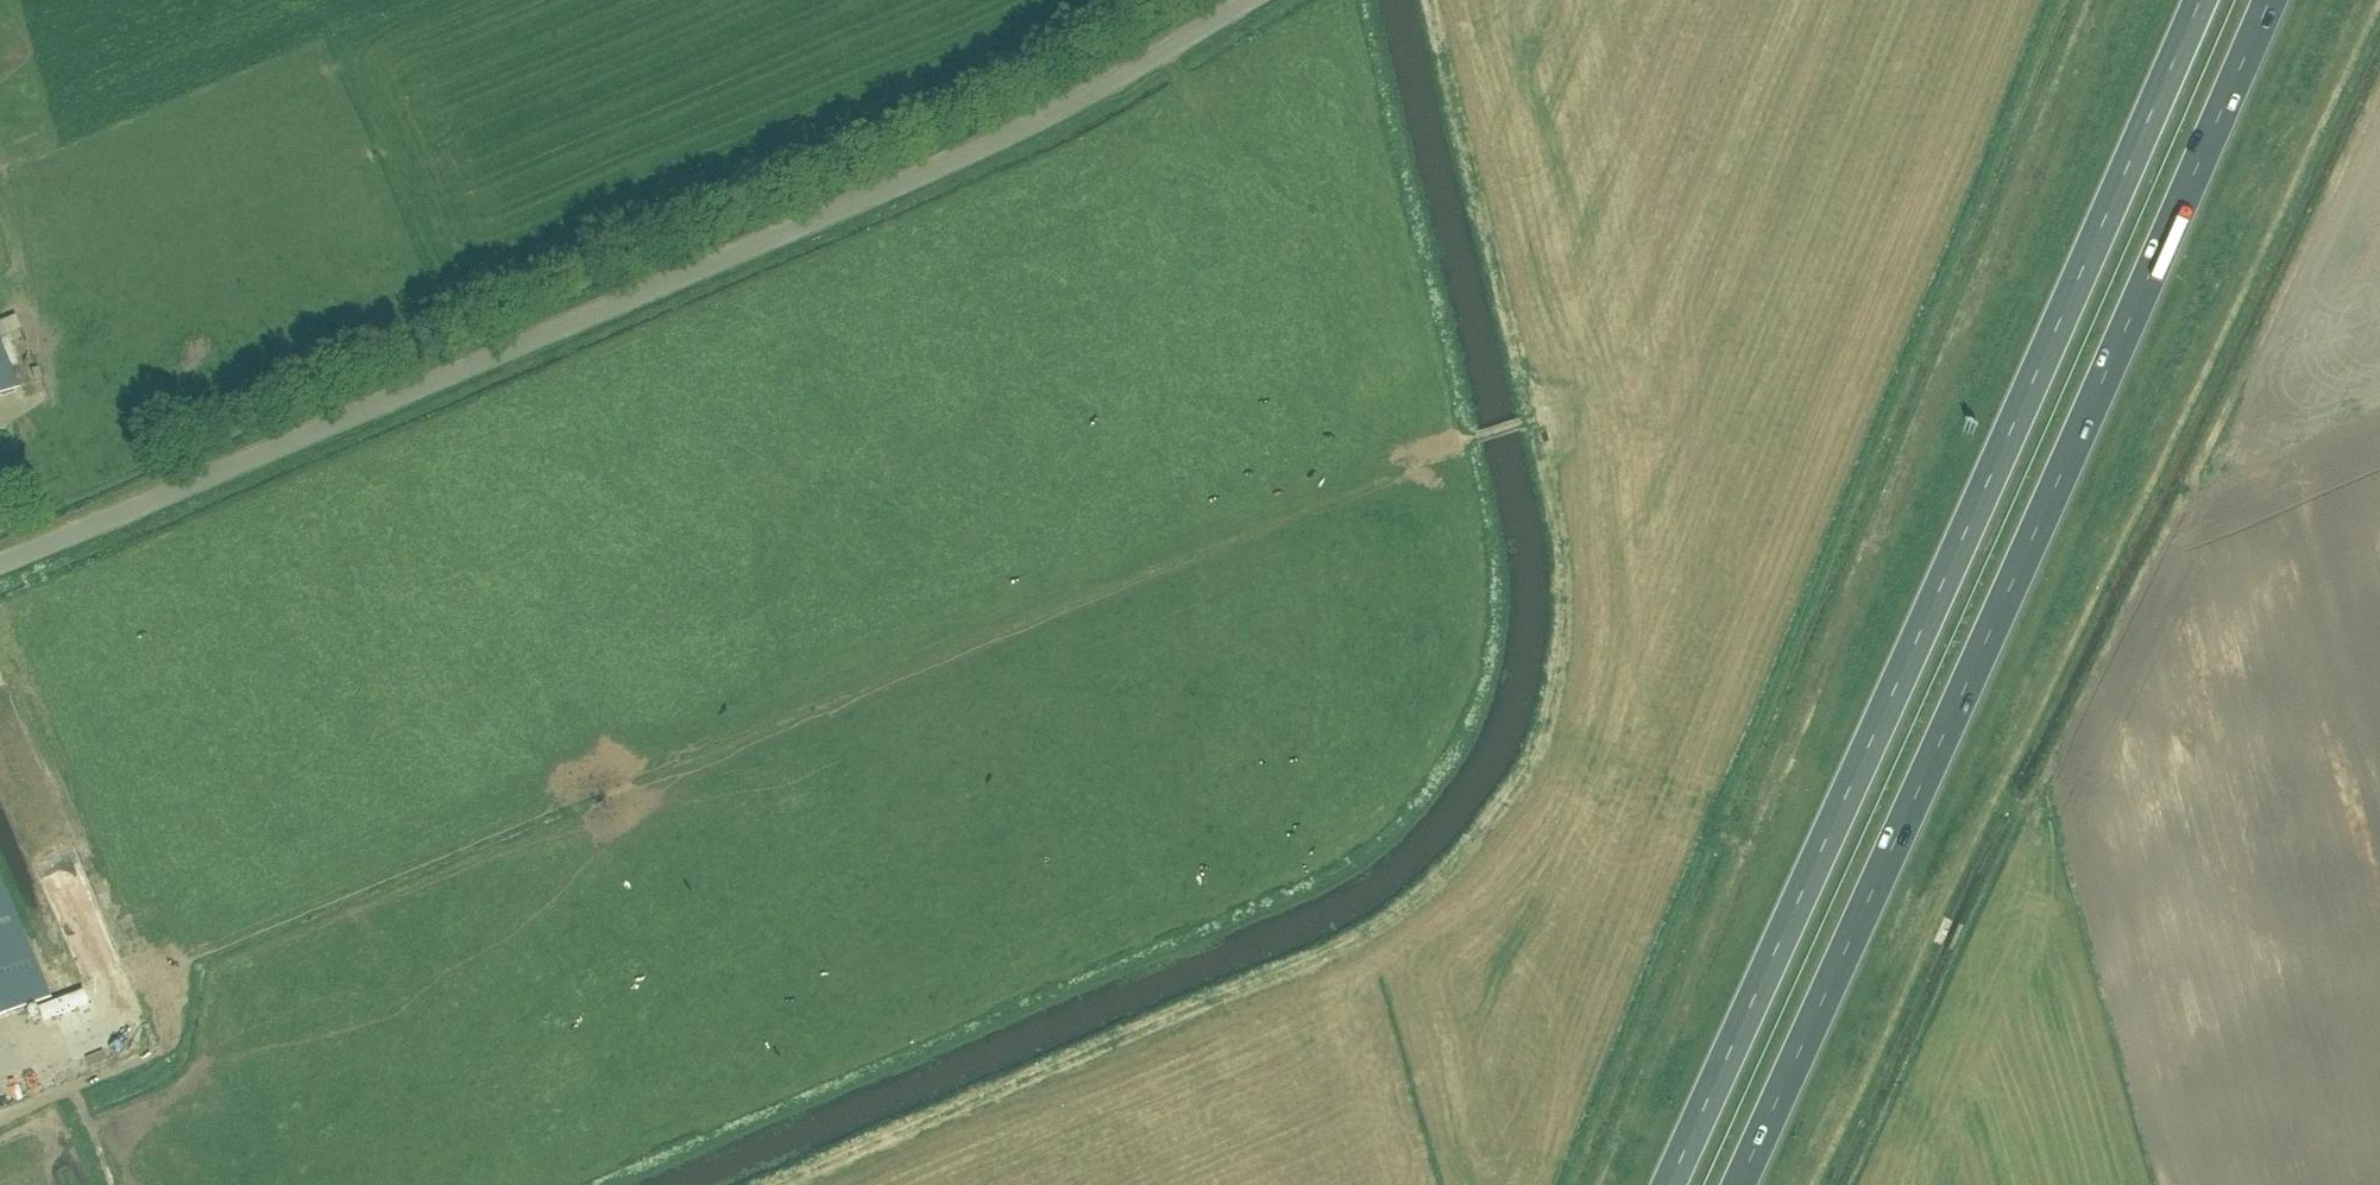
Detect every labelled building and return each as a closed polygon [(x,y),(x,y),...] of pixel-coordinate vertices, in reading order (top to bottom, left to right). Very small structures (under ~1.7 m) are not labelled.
[(15,390),(0,353),(0,396),(15,390)]
